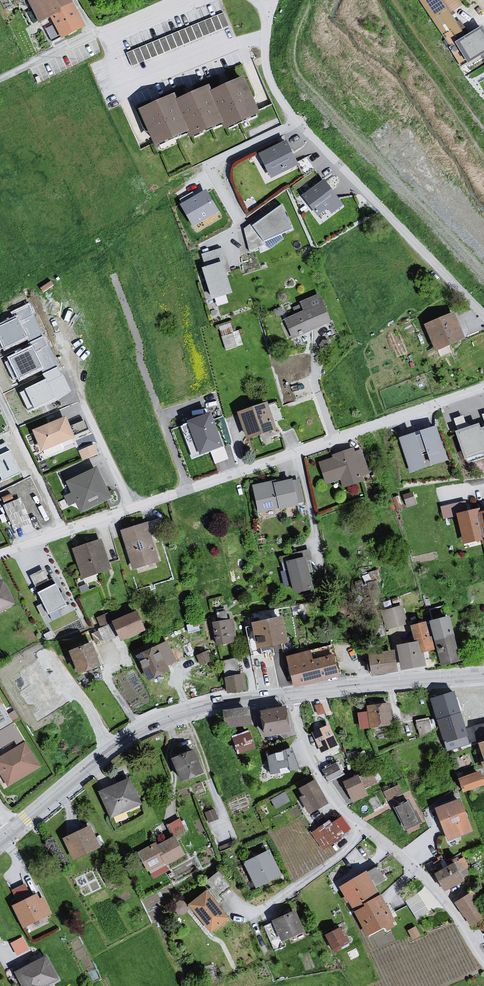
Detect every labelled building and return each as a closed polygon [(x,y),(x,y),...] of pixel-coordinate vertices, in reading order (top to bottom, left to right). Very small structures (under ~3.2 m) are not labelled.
[(31,5),(42,24),(54,18),(66,42),(88,30),(72,0),(41,0),(31,5)] [(458,45),(470,64),(483,57),(483,32),(458,45)] [(179,96),(143,112),(159,151),(193,137),(195,142),(227,127),(231,133),(265,118),(247,80),(216,92),(213,88),(181,102),(179,96)] [(257,153),(269,175),(296,164),(287,141),(257,153)] [(322,175),(299,192),(321,219),(344,203),(322,175)] [(206,189),(180,204),(193,226),(219,211),(206,189)] [(294,233),(284,208),(254,228),(270,250),(282,240),(281,237),(294,233)] [(225,251),(202,256),(214,304),(236,296),(231,276),(225,251)] [(304,313),(284,323),(292,343),(332,325),(321,298),(301,303),(304,313)] [(0,324),(0,342),(4,351),(29,338),(18,315),(0,324)] [(458,317),(426,327),(437,354),(467,342),(458,317)] [(230,321),(219,325),(227,348),(243,343),(238,328),(233,330),(230,321)] [(32,346),(7,358),(19,381),(44,369),(32,346)] [(46,379),(25,389),(34,408),(55,398),(46,379)] [(268,406),(238,416),(249,443),(278,437),(268,406)] [(212,414),(182,426),(194,458),(224,448),(212,414)] [(69,418),(34,432),(43,453),(77,440),(69,418)] [(453,428),(465,462),(483,455),(483,418),(453,428)] [(439,430),(399,442),(412,476),(429,472),(424,456),(428,455),(434,470),(450,465),(439,430)] [(10,445),(5,439),(0,442),(0,452),(1,453),(10,445)] [(83,459),(99,451),(94,441),(78,449),(83,459)] [(0,455),(0,475),(3,481),(21,473),(10,450),(0,455)] [(333,462),(320,465),(326,487),(340,483),(344,491),(365,485),(363,479),(368,476),(362,452),(355,455),(354,451),(332,458),(333,462)] [(98,469),(68,484),(73,495),(66,498),(70,508),(77,504),(83,515),(113,500),(98,469)] [(294,482),(274,486),(281,513),(300,509),(294,482)] [(272,484),(254,488),(260,515),(279,511),(272,484)] [(5,502),(13,519),(28,512),(20,495),(5,502)] [(483,516),(482,512),(459,517),(466,545),(481,542),(483,542),(483,522),(483,516)] [(149,525),(122,533),(134,572),(158,565),(160,561),(149,525)] [(103,541),(73,551),(83,581),(106,574),(110,565),(103,541)] [(307,560),(288,563),(295,594),(314,590),(307,560)] [(35,581),(48,574),(44,566),(31,572),(35,581)] [(0,585),(0,613),(17,605),(6,581),(0,585)] [(58,585),(40,594),(51,617),(69,608),(58,585)] [(403,606),(383,614),(387,631),(411,626),(403,606)] [(107,639),(118,635),(109,610),(98,614),(107,639)] [(139,614),(114,624),(124,643),(147,632),(139,614)] [(285,618),(256,625),(260,649),(291,644),(285,618)] [(452,618),(432,623),(442,667),(464,664),(452,618)] [(234,621),(212,625),(218,648),(239,644),(234,621)] [(428,623),(412,627),(416,644),(420,643),(424,653),(436,651),(428,623)] [(416,644),(398,647),(404,672),(429,668),(424,653),(420,643),(416,644)] [(95,646),(72,653),(81,676),(102,670),(104,667),(95,646)] [(161,647),(138,659),(150,683),(171,672),(161,647)] [(312,651),(287,659),(296,690),(341,676),(333,647),(312,651)] [(397,651),(370,656),(376,676),(402,671),(397,651)] [(245,676),(227,681),(228,695),(247,693),(245,676)] [(455,695),(430,702),(443,744),(468,737),(455,695)] [(391,705),(368,708),(372,731),(394,728),(391,705)] [(252,710),(225,713),(228,730),(255,728),(252,710)] [(289,710),(263,713),(269,740),(294,736),(289,710)] [(0,728),(0,744),(1,746),(21,735),(14,721),(0,728)] [(330,727),(312,735),(322,755),(339,748),(330,727)] [(250,734),(233,739),(239,756),(258,751),(250,734)] [(8,788),(41,769),(26,745),(0,761),(0,777),(8,788)] [(293,751),(268,760),(269,776),(282,774),(281,770),(288,769),(291,772),(301,772),(293,751)] [(199,755),(173,761),(182,784),(204,774),(199,755)] [(325,767),(329,777),(342,772),(338,761),(325,767)] [(461,781),(466,795),(483,788),(483,776),(482,773),(461,781)] [(359,778),(344,785),(354,806),(369,799),(366,791),(378,786),(373,774),(359,778)] [(132,781),(99,793),(112,822),(142,808),(132,781)] [(317,782),(301,791),(304,797),(300,800),(309,814),(330,805),(317,782)] [(384,789),(388,799),(404,791),(399,782),(384,789)] [(286,791),(272,796),(275,805),(289,800),(286,791)] [(449,842),(473,831),(463,802),(437,811),(449,842)] [(411,804),(398,810),(407,831),(420,823),(411,804)] [(181,817),(170,820),(172,828),(183,825),(181,817)] [(321,826),(311,834),(321,851),(345,837),(350,830),(342,819),(333,825),(331,822),(322,828),(321,826)] [(91,828),(65,840),(75,863),(101,851),(91,828)] [(176,838),(138,852),(149,876),(186,857),(176,838)] [(271,851),(246,865),(256,891),(284,879),(271,851)] [(454,865),(435,875),(446,891),(467,882),(465,878),(471,875),(462,858),(452,862),(454,865)] [(205,877),(212,892),(229,884),(221,869),(205,877)] [(369,873),(338,888),(353,910),(378,894),(369,873)] [(209,892),(190,907),(211,935),(231,920),(209,892)] [(459,903),(473,928),(483,922),(483,904),(478,893),(459,903)] [(42,895),(14,908),(25,933),(52,921),(42,895)] [(428,910),(418,895),(407,902),(417,917),(428,910)] [(384,899),(358,913),(369,939),(396,926),(384,899)] [(298,913),(263,929),(274,954),(307,937),(298,913)] [(343,930),(328,937),(337,956),(352,949),(343,930)] [(24,935),(11,941),(17,953),(30,947),(24,935)] [(14,974),(20,985),(54,985),(60,982),(49,955),(14,974)]
